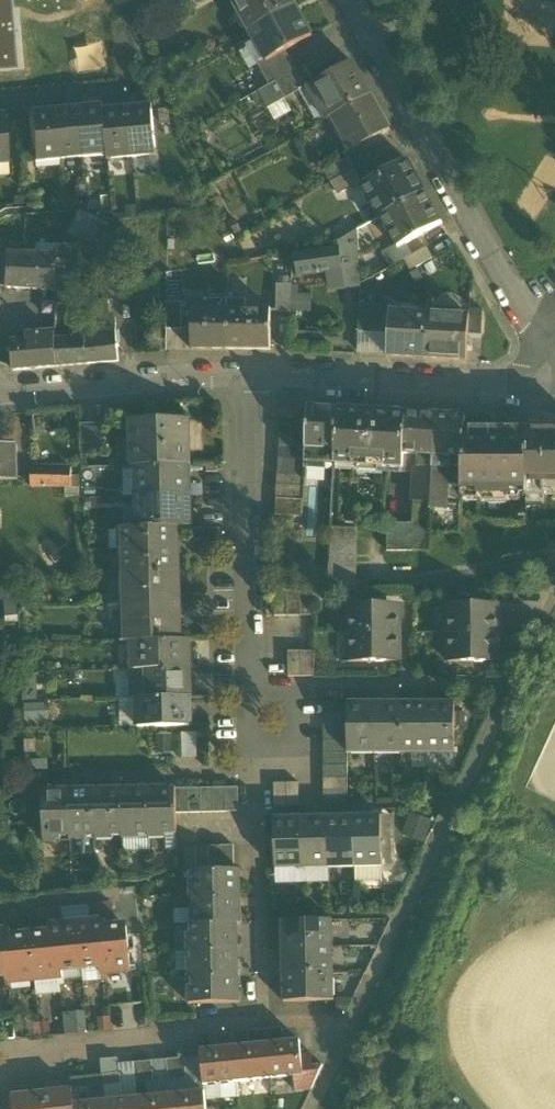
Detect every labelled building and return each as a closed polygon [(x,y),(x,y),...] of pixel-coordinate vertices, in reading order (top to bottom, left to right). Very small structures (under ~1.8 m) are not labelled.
[(19,72),(13,0),(0,0),(0,74),(19,72)] [(250,32),(296,6),(292,0),(232,0),(250,32)] [(296,6),(250,32),(267,62),(268,63),(286,53),(313,38),(296,6)] [(286,53),(268,63),(267,62),(259,66),(271,87),(277,84),(297,72),(286,53)] [(353,64),(316,84),(334,118),(335,117),(371,97),(353,64)] [(297,72),(277,84),(284,96),(314,80),(307,67),(297,72)] [(371,97),(335,117),(343,131),(341,132),(352,152),(375,139),(390,130),(371,97)] [(104,106),(79,108),(83,157),(102,156),(103,156),(107,156),(108,155),(103,110),(104,110),(104,106)] [(152,106),(127,108),(132,157),(152,156),(157,155),(156,150),(156,149),(152,111),(153,111),(152,106)] [(79,108),(55,110),(59,159),(83,157),(79,108)] [(104,110),(103,110),(108,155),(107,156),(107,160),(112,159),(132,157),(127,108),(104,110)] [(55,110),(30,112),(31,118),(34,156),(35,162),(47,161),(59,159),(55,110)] [(0,115),(0,165),(3,165),(8,165),(7,159),(4,121),(4,115),(0,115)] [(347,158),(325,170),(332,183),(354,171),(347,158)] [(407,161),(361,187),(379,218),(381,217),(424,192),(407,161)] [(354,171),(332,183),(338,195),(360,183),(354,171)] [(424,192),(381,217),(397,245),(399,248),(407,244),(442,224),(437,215),(424,192)] [(103,221),(79,210),(62,245),(62,247),(81,247),(81,248),(90,248),(103,221)] [(358,230),(323,249),(324,253),(339,251),(342,270),(345,288),(360,287),(360,284),(358,230)] [(62,245),(40,244),(40,255),(29,255),(29,288),(56,290),(57,256),(62,247),(62,245)] [(399,248),(397,245),(383,253),(391,267),(413,254),(407,244),(399,248)] [(81,247),(62,247),(57,256),(56,290),(80,292),(80,291),(81,270),(81,248),(81,247)] [(427,250),(407,260),(411,268),(431,258),(427,250)] [(324,253),(296,257),(298,276),(327,272),(342,270),(339,251),(324,253)] [(29,255),(6,254),(4,286),(4,288),(29,289),(29,288),(29,255)] [(90,270),(81,270),(80,291),(90,291),(90,270)] [(342,270),(327,272),(329,291),(345,289),(345,288),(342,270)] [(292,285),(277,285),(276,312),(290,312),(292,285)] [(80,292),(56,290),(56,304),(73,304),(74,298),(80,298),(80,292)] [(108,300),(84,302),(85,319),(109,318),(108,300)] [(207,300),(207,310),(192,310),(192,349),(227,350),(227,300),(207,300)] [(246,300),(227,300),(227,350),(271,350),(271,310),(246,310),(246,300)] [(182,302),(166,303),(166,330),(182,330),(182,302)] [(73,304),(56,304),(55,333),(55,340),(71,339),(72,333),(74,304),(73,304)] [(392,309),(360,307),(359,332),(389,334),(390,312),(391,312),(392,309)] [(483,310),(470,309),(469,316),(470,316),(469,335),(481,335),(483,310)] [(391,312),(390,312),(389,334),(388,356),(425,358),(427,314),(391,312)] [(469,316),(427,314),(425,358),(468,360),(469,335),(470,316),(469,316)] [(109,318),(85,319),(86,333),(116,330),(115,318),(109,318)] [(116,330),(86,333),(86,338),(88,364),(119,361),(116,331),(116,330)] [(389,334),(359,332),(358,354),(388,356),(389,334)] [(55,333),(27,335),(27,341),(11,342),(13,370),(56,366),(55,340),(55,333)] [(71,339),(55,340),(56,366),(88,364),(86,338),(71,339)] [(338,410),(310,408),(307,449),(326,450),(336,450),(338,410)] [(405,413),(338,410),(336,450),(335,464),(402,468),(403,455),(405,413)] [(435,415),(405,413),(403,455),(433,457),(435,415)] [(465,417),(435,415),(433,457),(463,458),(465,429),(465,417)] [(307,421),(281,419),(280,432),(306,434),(307,421)] [(188,421),(131,423),(133,467),(136,467),(189,465),(188,421)] [(511,429),(479,429),(476,427),(468,427),(466,429),(465,429),(463,458),(461,495),(478,495),(477,500),(510,499),(510,495),(526,495),(526,429),(524,429),(521,427),(513,427),(511,429)] [(526,429),(526,495),(545,495),(545,488),(554,488),(554,429),(526,429)] [(306,434),(280,432),(279,445),(305,447),(306,434)] [(18,480),(17,444),(0,445),(0,481),(18,480)] [(305,447),(279,445),(278,459),(305,460),(305,447)] [(326,450),(307,449),(305,479),(310,479),(311,468),(325,469),(326,450)] [(433,457),(403,455),(402,468),(416,469),(414,501),(431,502),(433,457)] [(463,458),(433,457),(431,502),(461,503),(461,495),(463,458)] [(305,460),(278,459),(277,472),(304,473),(305,460)] [(189,465),(136,467),(137,497),(189,496),(189,465)] [(71,468),(31,467),(31,487),(65,487),(71,487),(71,468)] [(304,473),(277,472),(277,485),(303,486),(304,473)] [(303,486),(277,485),(276,499),(303,500),(303,486)] [(71,487),(65,487),(65,496),(79,496),(79,487),(71,487)] [(189,496),(137,497),(138,527),(177,526),(177,527),(190,527),(189,496)] [(303,500),(276,499),(275,516),(302,517),(303,500)] [(431,502),(414,501),(413,523),(411,551),(429,550),(431,532),(429,532),(431,502)] [(461,503),(431,502),(429,532),(431,532),(459,532),(461,503)] [(413,523),(388,523),(387,551),(411,551),(413,523)] [(138,527),(124,528),(125,550),(177,548),(177,527),(177,526),(138,527)] [(357,528),(332,528),(328,591),(356,591),(357,528)] [(177,548),(125,550),(125,571),(178,570),(177,548)] [(178,570),(125,571),(126,606),(179,605),(178,570)] [(277,616),(289,616),(290,593),(277,593),(277,616)] [(289,616),(301,617),(302,594),(290,593),(289,616)] [(301,617),(314,617),(314,594),(302,594),(301,617)] [(399,604),(349,604),(349,633),(399,633),(399,604)] [(498,604),(448,604),(448,633),(498,633),(498,604)] [(179,605),(126,606),(127,641),(180,640),(179,605)] [(399,633),(349,633),(349,662),(399,662),(399,633)] [(498,633),(448,633),(448,662),(498,662),(498,633)] [(180,640),(127,641),(128,670),(148,670),(189,668),(188,640),(180,640)] [(301,653),(288,654),(289,677),(302,677),(301,653)] [(313,653),(301,653),(302,677),(314,676),(313,653)] [(189,668),(148,670),(148,686),(152,686),(153,698),(190,697),(189,668)] [(190,697),(153,698),(148,698),(148,708),(152,708),(152,724),(190,723),(190,697)] [(25,722),(47,722),(47,702),(25,702),(25,722)] [(348,703),(324,703),(324,715),(348,715),(348,703)] [(375,703),(348,703),(348,715),(348,728),(348,740),(348,753),(365,753),(365,749),(375,749),(375,703)] [(401,703),(375,703),(375,749),(375,753),(391,753),(391,749),(402,749),(401,703)] [(428,703),(401,703),(402,749),(402,753),(418,753),(418,749),(428,749),(428,703)] [(455,703),(428,703),(428,749),(428,753),(444,753),(444,749),(455,749),(455,703)] [(348,715),(324,715),(324,728),(348,728),(348,715)] [(348,728),(324,728),(324,741),(348,740),(348,728)] [(156,734),(156,751),(170,751),(170,734),(156,734)] [(348,740),(324,741),(324,753),(348,754),(348,753),(348,740)] [(348,754),(324,753),(324,766),(348,766),(348,754)] [(348,766),(324,766),(324,778),(348,778),(348,766)] [(348,778),(324,778),(324,791),(348,791),(348,778)] [(299,782),(286,783),(287,807),(300,807),(299,782)] [(286,783),(274,783),(275,807),(287,807),(286,783)] [(176,789),(176,787),(149,788),(150,834),(150,838),(166,838),(166,834),(177,834),(176,813),(176,789)] [(239,812),(238,787),(226,788),(227,812),(239,812)] [(122,788),(96,789),(97,836),(97,840),(114,839),(114,835),(124,835),(122,788)] [(149,788),(122,788),(124,835),(124,839),(141,839),(141,834),(150,834),(149,788)] [(201,788),(188,789),(189,813),(201,813),(201,788)] [(213,788),(201,788),(201,813),(214,812),(213,788)] [(226,788),(213,788),(214,812),(227,812),(226,788)] [(96,789),(70,790),(71,836),(71,841),(88,840),(88,836),(97,836),(96,789)] [(188,789),(176,789),(176,813),(189,813),(188,789)] [(70,790),(43,791),(44,841),(61,841),(61,837),(71,836),(70,790)] [(348,791),(324,791),(324,803),(348,803),(348,791)] [(411,814),(403,835),(424,843),(432,822),(411,814)] [(381,816),(354,817),(355,863),(355,867),(371,866),(371,863),(382,862),(381,816)] [(393,816),(381,816),(382,862),(382,867),(394,866),(393,816)] [(328,817),(301,818),(302,864),(303,868),(319,868),(319,864),(329,864),(328,817)] [(354,817),(328,817),(329,864),(329,867),(345,867),(345,863),(355,863),(354,817)] [(301,818),(274,818),(275,869),(292,868),(292,865),(302,864),(301,818)] [(234,845),(221,846),(222,870),(234,870),(234,845)] [(196,846),(184,847),(184,871),(193,871),(197,871),(196,846)] [(209,870),(209,846),(196,846),(197,871),(209,870)] [(221,846),(209,846),(209,870),(222,870),(221,846)] [(197,871),(193,871),(194,881),(189,882),(190,898),(194,898),(239,897),(239,870),(234,870),(222,870),(209,870),(197,871)] [(239,897),(194,898),(194,908),(190,908),(191,924),(236,923),(240,923),(239,897)] [(126,927),(115,928),(113,904),(103,905),(108,947),(100,948),(102,965),(101,966),(102,975),(131,972),(126,927)] [(103,905),(90,907),(91,921),(77,923),(82,967),(101,966),(102,965),(100,948),(108,947),(103,905)] [(65,924),(63,909),(48,910),(52,952),(60,952),(62,969),(63,969),(82,967),(77,923),(65,924)] [(48,910),(39,911),(42,935),(31,936),(35,982),(64,978),(63,969),(62,969),(60,952),(52,952),(48,910)] [(31,936),(21,937),(19,914),(8,915),(13,956),(5,957),(7,975),(6,975),(7,985),(35,982),(31,936)] [(6,975),(7,975),(5,957),(13,956),(8,915),(0,915),(0,976),(6,975)] [(328,920),(282,921),(283,948),(329,947),(333,947),(333,931),(329,931),(328,920)] [(236,923),(191,924),(191,934),(187,934),(188,950),(192,950),(237,949),(236,923)] [(329,947),(283,948),(283,975),(330,974),(334,973),(333,957),(329,957),(329,947)] [(237,949),(192,950),(192,961),(188,961),(188,977),(192,977),(238,976),(237,949)] [(330,974),(283,975),(284,1002),(334,1000),(334,984),(330,984),(330,974)] [(238,976),(192,977),(193,986),(189,987),(189,1004),(239,1002),(238,976)] [(132,1025),(131,1003),(114,1004),(115,1026),(132,1025)] [(84,1009),(62,1010),(63,1031),(85,1030),(84,1009)] [(282,1028),(265,1030),(267,1044),(275,1043),(275,1037),(281,1037),(283,1035),(282,1028)] [(265,1030),(248,1031),(249,1037),(252,1040),(258,1039),(258,1044),(267,1044),(265,1030)] [(232,1033),(216,1034),(217,1042),(218,1043),(225,1042),(226,1047),(234,1047),(232,1033)] [(275,1043),(267,1044),(270,1078),(294,1076),(296,1091),(311,1090),(323,1065),(313,1066),(311,1054),(301,1055),(300,1040),(275,1043)] [(258,1044),(234,1047),(237,1082),(270,1078),(267,1044),(258,1044)] [(226,1047),(200,1050),(201,1056),(204,1085),(237,1082),(234,1047),(226,1047)] [(201,1056),(184,1058),(186,1078),(170,1080),(171,1094),(204,1091),(204,1085),(201,1056)] [(184,1058),(168,1060),(170,1080),(186,1078),(184,1058)] [(168,1060),(152,1061),(154,1081),(156,1096),(171,1094),(170,1080),(168,1060)] [(152,1061),(135,1063),(136,1076),(137,1083),(154,1081),(152,1061)] [(120,1073),(103,1075),(104,1086),(121,1084),(121,1077),(120,1073)] [(103,1075),(87,1077),(88,1088),(90,1102),(106,1101),(104,1086),(103,1075)] [(136,1076),(121,1077),(121,1084),(123,1099),(138,1098),(137,1083),(136,1076)] [(87,1077),(71,1078),(72,1090),(88,1088),(87,1077)] [(49,1086),(47,1089),(48,1092),(40,1093),(42,1108),(73,1108),(73,1104),(72,1100),(73,1099),(72,1090),(63,1091),(63,1087),(60,1084),(49,1086)] [(20,1089),(18,1092),(18,1095),(7,1096),(8,1102),(9,1102),(10,1108),(42,1108),(40,1093),(33,1094),(32,1090),(30,1088),(20,1089)] [(171,1094),(173,1108),(206,1108),(204,1091),(171,1094)] [(138,1098),(140,1108),(173,1108),(171,1094),(156,1096),(138,1098)] [(106,1101),(106,1108),(140,1108),(138,1098),(123,1099),(106,1101)] [(73,1104),(73,1108),(106,1108),(106,1101),(90,1102),(73,1104)]
